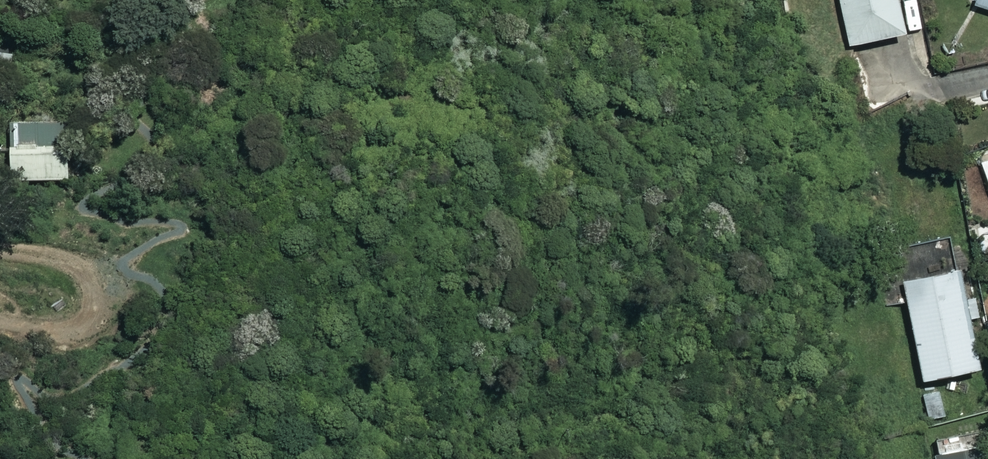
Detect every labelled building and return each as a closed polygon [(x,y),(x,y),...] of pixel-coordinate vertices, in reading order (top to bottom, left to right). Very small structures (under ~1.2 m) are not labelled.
[(904,0),(838,0),(848,47),(911,34),(904,0)] [(987,8),(987,0),(978,0),(976,5),(987,8)] [(12,123),(13,175),(26,175),(26,180),(75,179),(74,121),(12,123)] [(986,369),(965,271),(907,283),(928,381),(986,369)] [(946,389),(925,393),(929,420),(950,417),(946,389)] [(936,442),(939,458),(987,458),(987,434),(936,442)]
